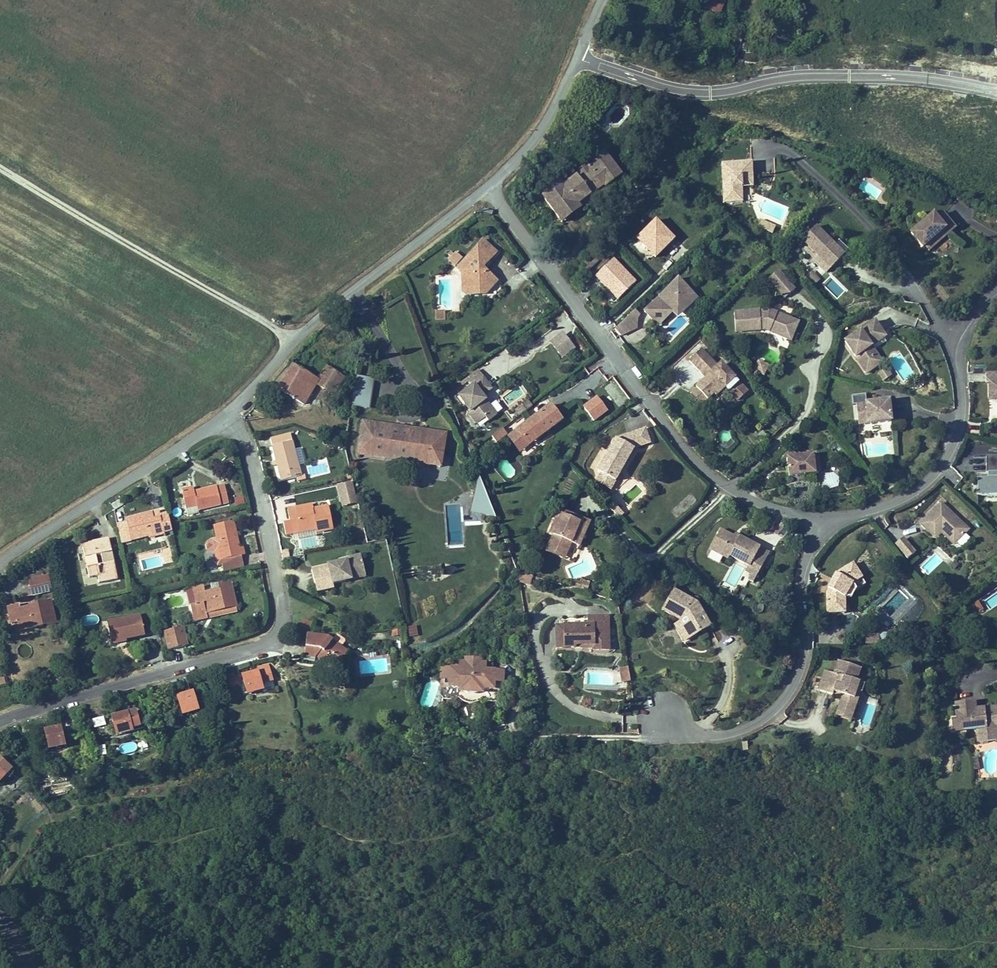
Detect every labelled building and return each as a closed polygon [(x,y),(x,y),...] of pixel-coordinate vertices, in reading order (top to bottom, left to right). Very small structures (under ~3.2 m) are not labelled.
[(564,176),(541,191),(557,214),(578,200),(581,204),(598,193),(595,188),(603,182),(605,185),(622,174),(604,148),(587,160),(593,168),(570,184),(564,176)] [(593,168),(587,160),(564,176),(570,184),(593,168)] [(751,162),(722,163),(724,201),(742,200),(742,185),(752,185),(751,162)] [(578,200),(557,214),(562,222),(584,208),(581,204),(578,200)] [(948,228),(935,212),(910,232),(923,248),(948,228)] [(636,237),(656,258),(676,239),(655,218),(636,237)] [(775,225),(762,219),(759,226),(772,232),(775,225)] [(830,269),(850,251),(840,240),(834,245),(818,226),(804,239),(818,255),(830,269)] [(953,232),(947,237),(959,250),(965,244),(953,232)] [(485,268),(499,252),(483,238),(456,268),(461,274),(461,290),(466,296),(488,294),(499,281),(485,268)] [(454,267),(463,258),(456,251),(447,260),(454,267)] [(815,259),(826,272),(830,269),(818,255),(815,259)] [(619,299),(636,281),(614,259),(597,276),(619,299)] [(785,298),(795,289),(779,270),(768,280),(785,298)] [(683,313),(699,298),(679,276),(643,310),(659,326),(673,313),(678,308),(683,313)] [(673,313),(677,318),(683,313),(678,308),(673,313)] [(792,341),(800,321),(770,308),(734,311),(735,333),(762,331),(761,325),(767,325),(772,327),(770,332),(792,341)] [(635,309),(615,329),(621,336),(638,318),(641,315),(635,309)] [(445,310),(435,310),(435,320),(445,320),(445,310)] [(638,318),(621,336),(638,328),(638,318)] [(865,375),(881,365),(868,344),(885,333),(876,319),(844,340),(852,352),(851,353),(865,375)] [(563,332),(551,342),(564,358),(576,348),(563,332)] [(873,346),(888,337),(885,333),(868,344),(881,365),(884,362),(873,346)] [(731,392),(741,383),(722,363),(719,367),(702,350),(691,361),(703,372),(705,370),(709,375),(696,388),(708,400),(715,394),(718,397),(727,388),(731,392)] [(770,365),(759,360),(754,371),(765,376),(770,365)] [(277,388),(306,405),(317,386),(334,396),(345,377),(326,365),(317,379),(292,363),(277,388)] [(892,375),(888,367),(878,373),(883,381),(892,375)] [(483,396),(494,389),(479,369),(466,378),(471,384),(459,393),(469,407),(465,409),(476,424),(486,418),(488,421),(497,415),(483,396)] [(986,373),(986,382),(989,382),(989,401),(996,401),(996,372),(986,373)] [(357,375),(352,407),(370,410),(375,378),(357,375)] [(602,388),(619,406),(629,397),(612,379),(602,388)] [(749,391),(741,383),(731,392),(739,401),(749,391)] [(703,405),(708,400),(696,388),(691,392),(703,405)] [(858,403),(867,403),(866,395),(853,396),(853,404),(858,403)] [(594,421),(608,410),(598,396),(583,406),(594,421)] [(532,406),(528,400),(514,410),(519,416),(532,406)] [(860,424),(893,421),(892,401),(867,403),(858,403),(860,424)] [(542,435),(563,420),(552,405),(516,430),(525,442),(540,431),(542,435)] [(510,432),(524,421),(520,416),(506,426),(510,432)] [(362,420),(357,455),(443,468),(448,433),(362,420)] [(508,435),(503,428),(491,436),(496,443),(508,435)] [(616,438),(597,470),(600,472),(616,481),(635,449),(652,443),(646,428),(616,438)] [(525,442),(516,430),(507,436),(518,452),(528,445),(525,442)] [(528,445),(542,435),(540,431),(525,442),(528,445)] [(279,482),(302,476),(300,464),(305,463),(301,447),(295,448),(291,432),(269,438),(279,482)] [(790,478),(818,475),(815,454),(788,457),(790,478)] [(979,495),(996,495),(996,458),(986,458),(987,478),(979,478),(979,495)] [(611,491),(616,481),(600,472),(595,481),(611,491)] [(496,518),(479,476),(470,512),(496,518)] [(343,506),(358,503),(353,483),(338,486),(343,506)] [(181,489),(185,508),(198,506),(199,509),(229,503),(225,484),(195,490),(194,487),(181,489)] [(232,499),(234,507),(244,504),(242,497),(232,499)] [(317,530),(318,533),(334,530),(328,503),(311,507),(310,504),(287,508),(292,535),(302,533),(301,527),(316,524),(317,530)] [(959,540),(969,529),(942,503),(922,523),(934,535),(946,523),(950,528),(949,530),(959,540)] [(198,506),(185,508),(187,516),(200,513),(199,509),(198,506)] [(163,526),(164,533),(173,531),(169,513),(153,517),(151,511),(127,517),(128,521),(133,541),(151,536),(149,530),(163,526)] [(579,547),(589,523),(560,511),(558,516),(558,529),(553,527),(550,536),(554,537),(550,547),(568,554),(572,544),(579,547)] [(122,543),(133,541),(128,521),(117,524),(122,543)] [(222,572),(244,568),(242,556),(245,555),(243,547),(240,547),(235,521),(213,525),(216,537),(211,538),(207,540),(205,543),(206,550),(209,553),(213,554),(219,553),(221,566),(222,572)] [(943,534),(954,544),(959,540),(949,530),(950,528),(946,523),(934,535),(938,539),(943,534)] [(301,527),(302,533),(317,530),(316,524),(301,527)] [(149,530),(151,536),(164,533),(163,526),(149,530)] [(750,566),(760,547),(738,535),(737,538),(721,529),(713,543),(723,548),(720,554),(729,558),(730,555),(750,566)] [(97,576),(98,584),(118,580),(109,537),(81,543),(88,577),(97,576)] [(917,553),(904,537),(894,545),(907,561),(917,553)] [(713,543),(710,549),(720,554),(723,548),(713,543)] [(547,553),(565,560),(568,554),(550,547),(547,553)] [(332,585),(352,581),(350,573),(365,570),(361,554),(336,560),(337,563),(328,565),(332,585)] [(866,584),(854,562),(835,573),(826,587),(827,613),(847,613),(847,598),(853,598),(857,590),(857,589),(866,584)] [(332,585),(328,565),(311,569),(317,593),(333,590),(332,585)] [(352,581),(367,578),(365,570),(350,573),(352,581)] [(533,576),(518,572),(520,582),(530,585),(533,576)] [(48,575),(29,579),(33,595),(52,591),(48,575)] [(574,580),(572,587),(587,592),(590,583),(583,580),(582,582),(574,580)] [(207,614),(238,607),(232,581),(216,585),(217,588),(205,591),(203,585),(192,588),(196,604),(190,605),(194,623),(208,619),(207,614)] [(692,639),(712,627),(699,604),(674,589),(662,610),(681,620),(692,639)] [(19,631),(56,623),(51,600),(32,604),(33,606),(19,609),(18,603),(6,606),(10,625),(18,623),(19,631)] [(110,642),(144,635),(140,614),(106,621),(110,642)] [(594,641),(610,641),(609,616),(590,617),(590,624),(557,625),(558,649),(595,648),(594,641)] [(673,625),(684,643),(692,639),(681,620),(673,625)] [(408,627),(410,636),(417,634),(415,625),(408,627)] [(183,626),(162,631),(167,649),(188,644),(183,626)] [(306,634),(304,656),(317,658),(333,671),(349,651),(330,636),(306,634)] [(880,634),(867,634),(867,644),(879,644),(880,634)] [(595,651),(610,651),(610,641),(594,641),(595,648),(595,651)] [(483,657),(464,657),(464,660),(459,660),(459,666),(441,666),(440,679),(449,679),(449,688),(459,689),(462,693),(482,693),(485,690),(496,690),(496,683),(502,683),(504,683),(505,669),(487,669),(487,661),(483,661),(483,657)] [(857,681),(861,668),(838,661),(833,674),(824,671),(817,691),(833,696),(834,693),(843,696),(839,708),(855,713),(860,699),(854,697),(859,682),(857,681)] [(258,670),(241,675),(246,696),(264,691),(263,685),(274,682),(269,664),(257,667),(258,670)] [(631,682),(629,673),(620,674),(622,684),(631,682)] [(237,676),(228,679),(230,686),(239,683),(237,676)] [(449,679),(440,679),(440,688),(449,688),(449,679)] [(854,697),(860,699),(865,684),(859,682),(854,697)] [(462,693),(459,689),(449,688),(440,688),(440,694),(443,698),(456,699),(459,696),(461,700),(466,702),(475,703),(480,700),(483,697),(485,700),(498,700),(502,697),(502,691),(496,690),(485,690),(482,693),(462,693)] [(177,697),(182,716),(199,711),(193,692),(177,697)] [(956,702),(957,719),(952,719),(953,731),(977,729),(996,727),(996,707),(977,709),(976,701),(956,702)] [(836,717),(852,722),(855,713),(839,708),(836,717)] [(112,716),(116,733),(132,728),(139,727),(135,710),(112,716)] [(44,731),(48,748),(65,745),(61,727),(44,731)] [(977,729),(978,741),(996,739),(996,727),(977,729)] [(132,728),(116,733),(117,737),(133,733),(132,728)] [(12,769),(0,758),(0,782),(12,769)]
